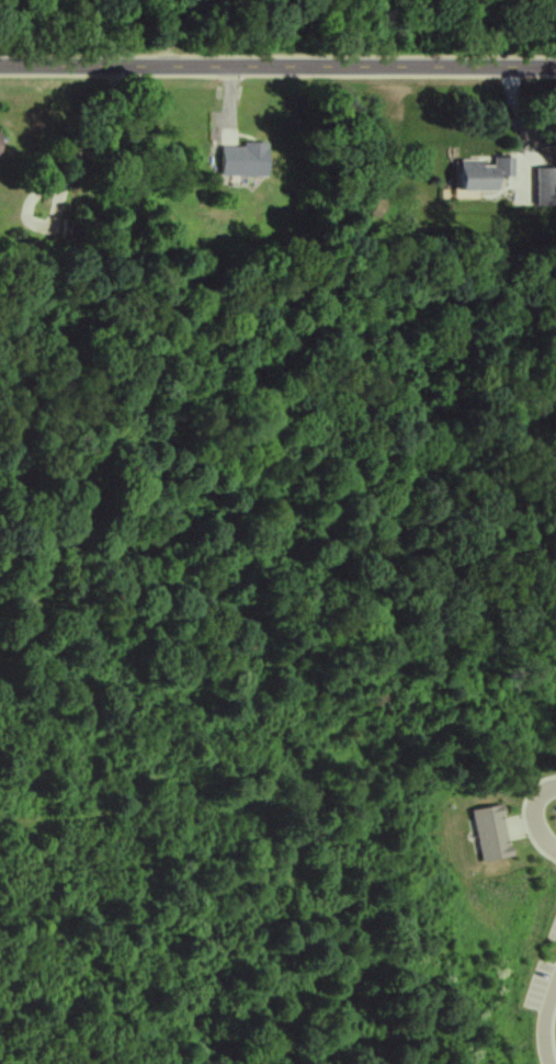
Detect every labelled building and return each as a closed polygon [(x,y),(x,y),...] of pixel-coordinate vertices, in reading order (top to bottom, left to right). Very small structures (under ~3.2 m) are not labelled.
[(262,177),(263,143),(237,142),(237,147),(214,146),(213,176),(262,177)] [(453,158),(452,191),(498,191),(498,178),(512,178),(512,158),(453,158)] [(533,168),(533,206),(555,206),(555,168),(533,168)]
